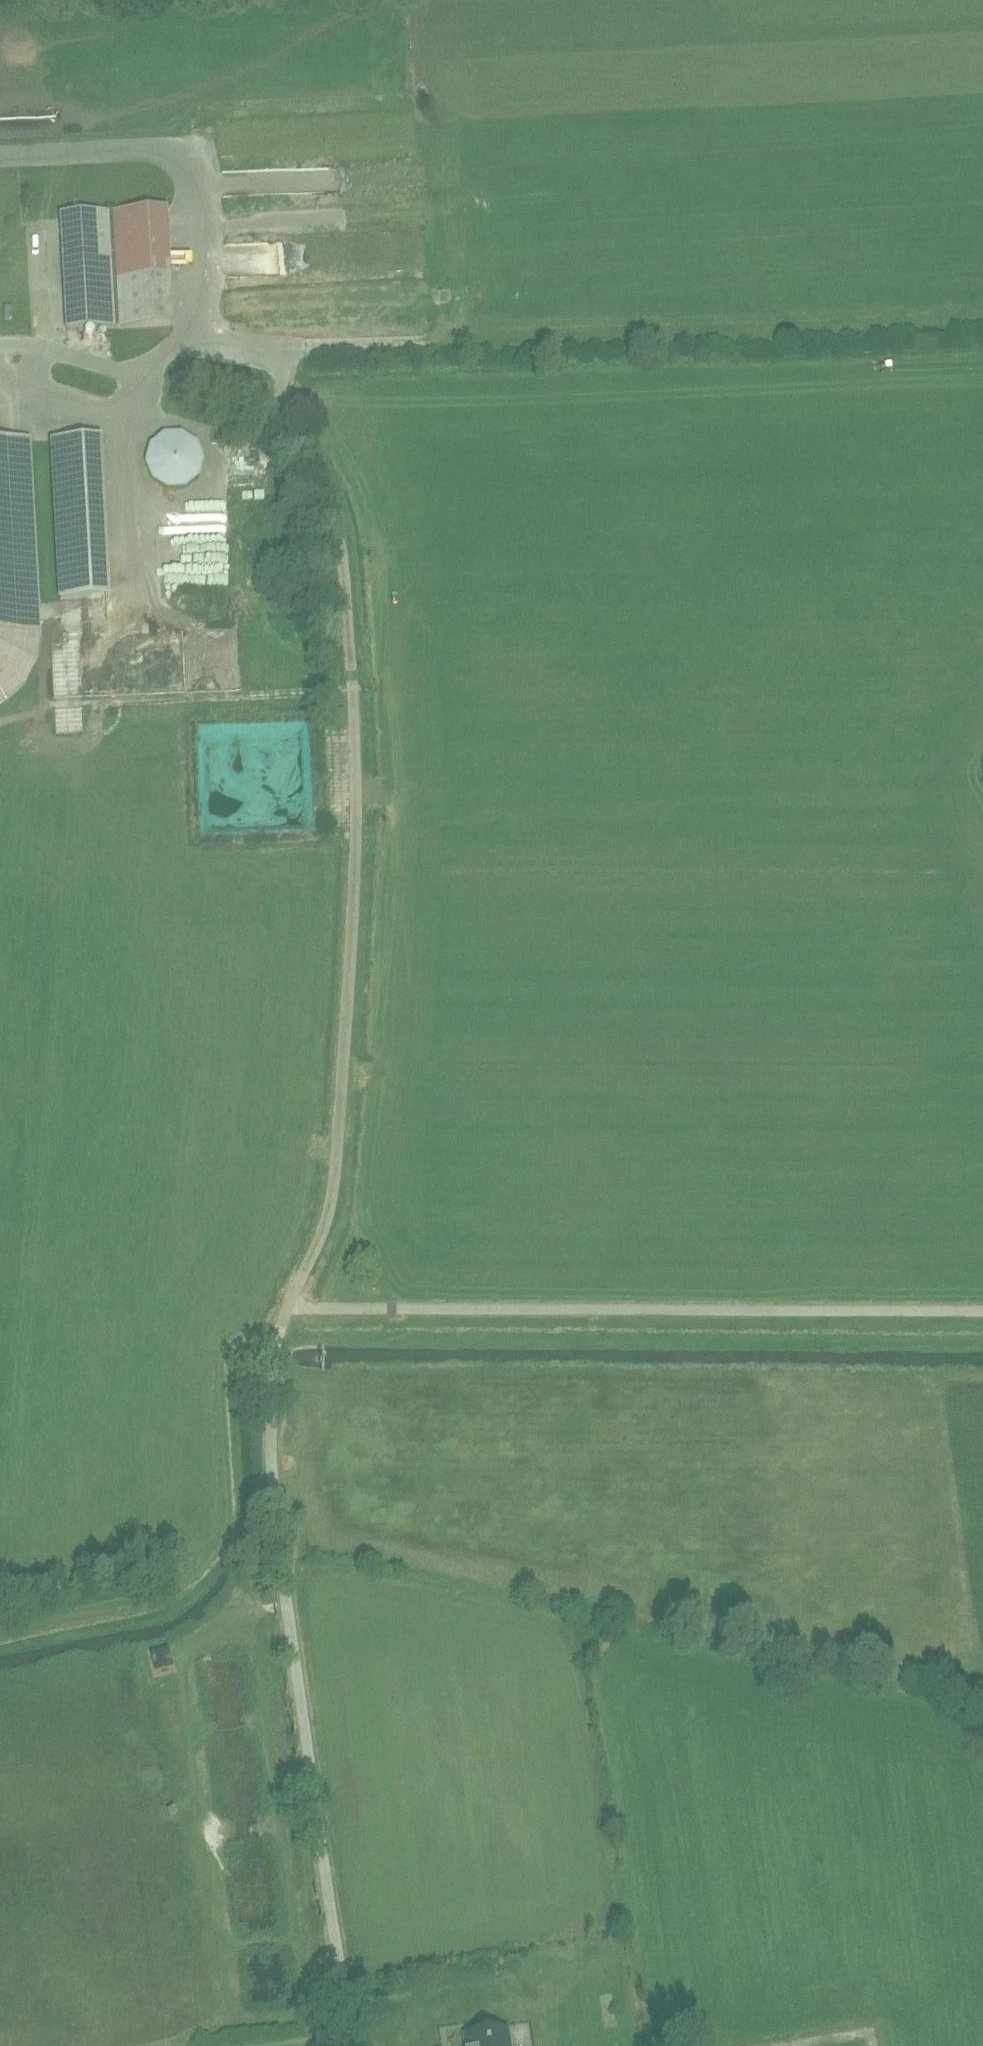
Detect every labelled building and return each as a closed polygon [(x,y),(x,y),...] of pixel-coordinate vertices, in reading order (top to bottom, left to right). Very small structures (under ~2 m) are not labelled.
[(164,208),(59,214),(66,331),(171,325),(164,208)] [(96,436),(50,439),(59,599),(105,596),(96,436)] [(185,490),(195,448),(148,437),(137,479),(185,490)] [(5,701),(24,683),(35,660),(39,635),(28,442),(29,441),(29,440),(0,442),(0,704),(5,701)] [(191,520),(177,521),(178,536),(192,535),(191,520)] [(228,608),(194,610),(195,625),(229,623),(228,608)] [(182,682),(204,681),(203,662),(181,663),(182,682)] [(291,749),(273,755),(276,767),(295,761),(291,749)] [(150,1651),(154,1669),(161,1668),(168,1666),(164,1648),(150,1651)] [(543,1966),(522,1973),(526,1984),(546,1976),(543,1966)] [(465,2036),(466,2045),(508,2045),(506,2030),(465,2036)]
